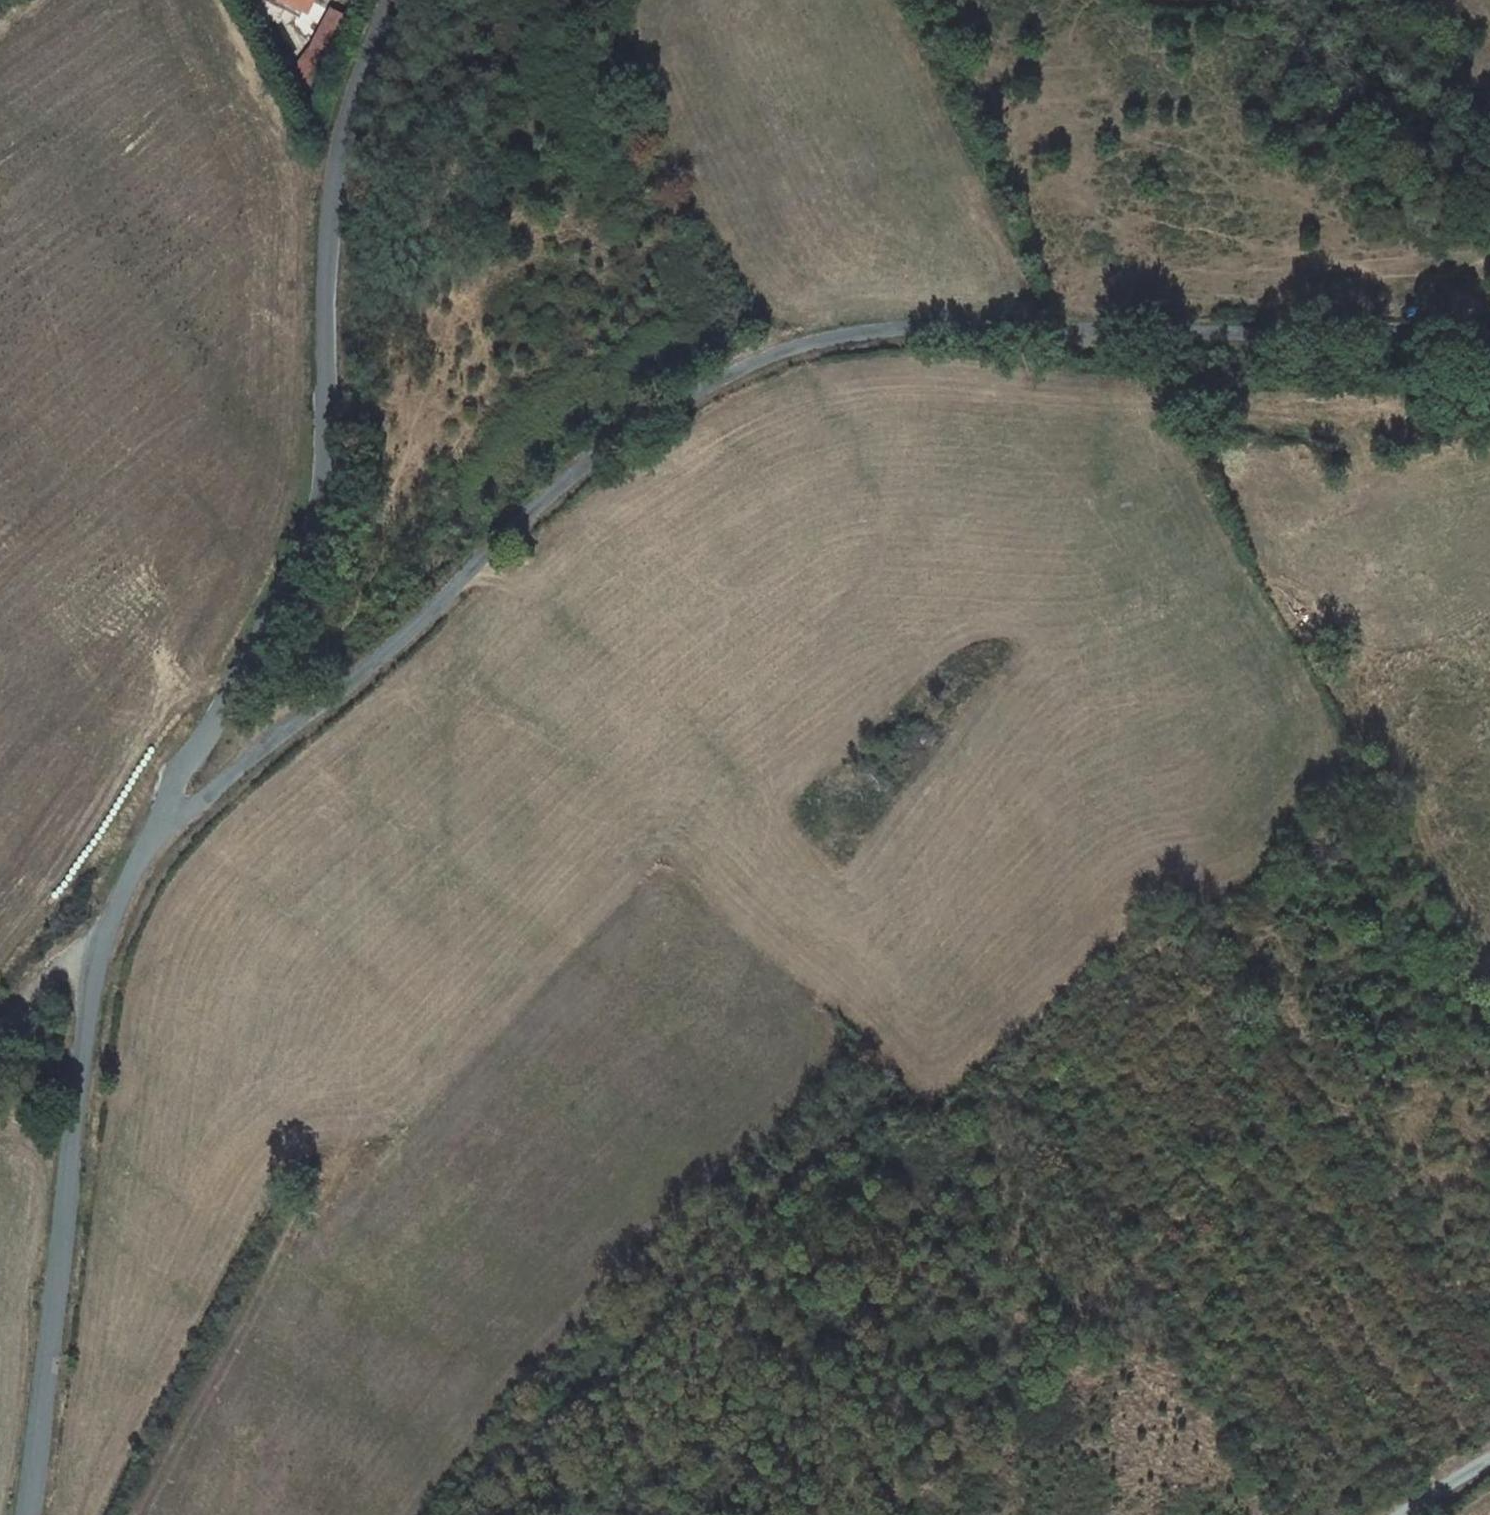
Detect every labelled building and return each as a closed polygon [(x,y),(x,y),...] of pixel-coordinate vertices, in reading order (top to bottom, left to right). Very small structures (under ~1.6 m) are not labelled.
[(303,9),(308,0),(284,0),(303,9)] [(309,47),(330,58),(348,24),(328,13),(309,47)] [(301,111),(330,58),(309,47),(288,80),(301,111)] [(1481,1422),(1489,1437),(1489,1417),(1481,1422)]
